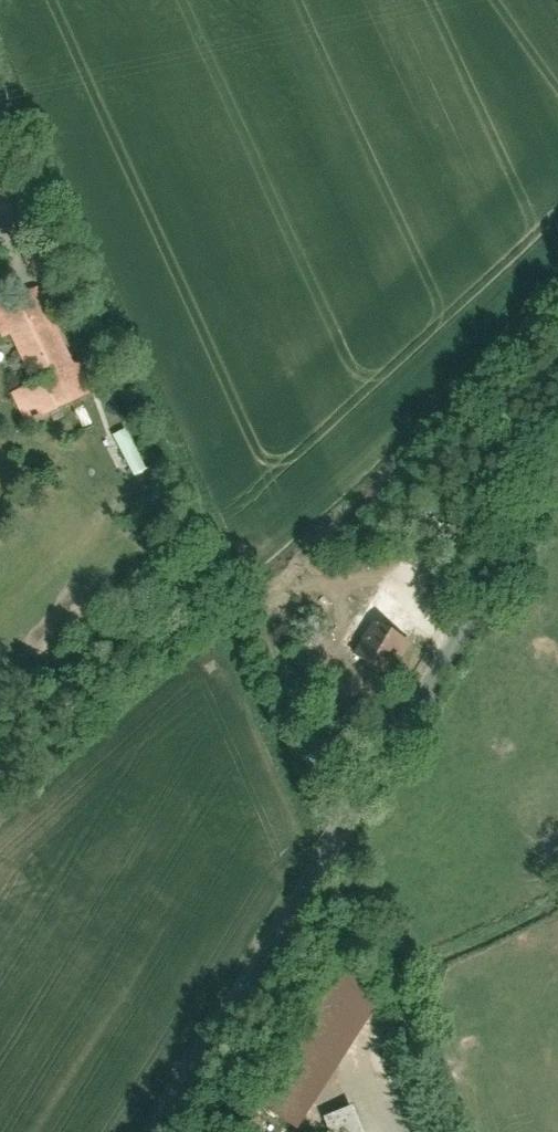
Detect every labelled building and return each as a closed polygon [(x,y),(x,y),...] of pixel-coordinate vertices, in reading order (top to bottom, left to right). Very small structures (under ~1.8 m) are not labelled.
[(34,382),(71,363),(34,288),(0,305),(0,330),(4,338),(11,335),(34,382)] [(11,393),(26,424),(92,391),(77,360),(71,363),(34,382),(11,393)] [(401,603),(378,589),(362,616),(373,622),(386,629),(401,603)] [(386,629),(373,622),(354,654),(390,675),(409,643),(386,629)] [(383,991),(341,966),(256,1101),(298,1127),(383,991)] [(325,1117),(331,1131),(364,1131),(353,1106),(325,1117)]
